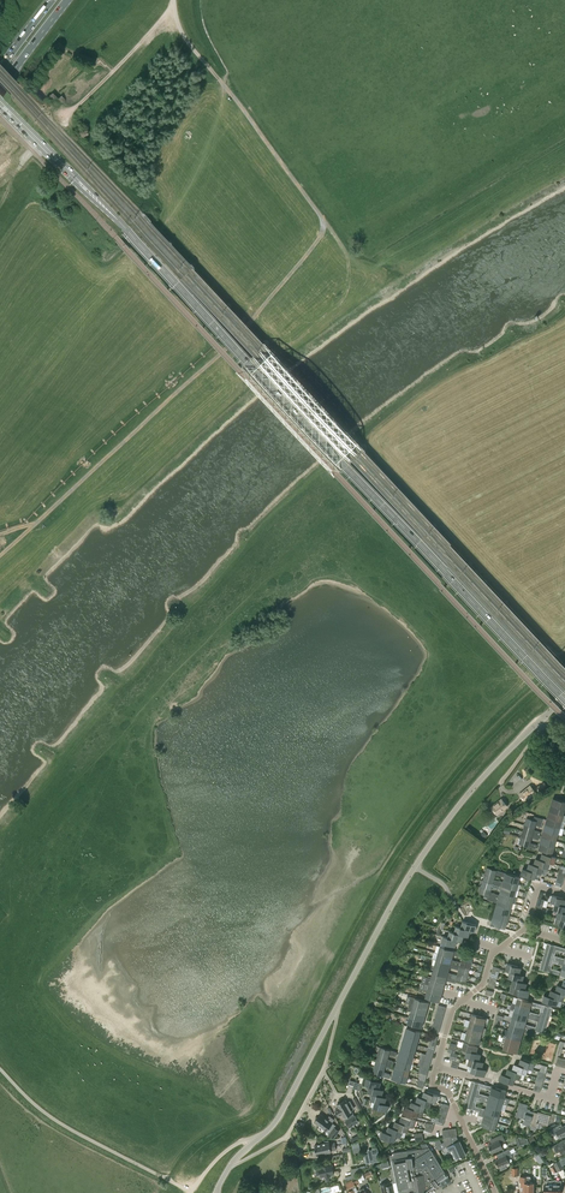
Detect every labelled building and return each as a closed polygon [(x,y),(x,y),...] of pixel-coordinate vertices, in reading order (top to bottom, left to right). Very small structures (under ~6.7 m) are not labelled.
[(536,792),(530,785),(519,794),(525,802),(536,792)] [(564,809),(564,802),(557,799),(553,798),(551,805),(564,809)] [(491,807),(497,814),(507,806),(502,799),(491,807)] [(564,816),(564,811),(564,809),(551,805),(550,811),(564,816)] [(548,818),(563,822),(563,820),(562,820),(564,816),(550,811),(548,818)] [(539,822),(536,821),(534,820),(527,818),(525,825),(535,828),(535,826),(542,828),(543,823),(541,823),(539,822)] [(546,824),(560,828),(561,823),(562,823),(563,822),(548,818),(546,824)] [(544,831),(559,835),(559,833),(558,833),(560,828),(546,824),(544,831)] [(523,831),(540,836),(541,832),(534,830),(535,828),(525,825),(523,831)] [(521,838),(531,841),(532,838),(539,840),(540,836),(523,831),(521,838)] [(542,837),(556,841),(558,836),(559,836),(559,835),(544,831),(542,837)] [(544,844),(555,848),(556,846),(555,846),(556,841),(542,837),(540,843),(544,844)] [(531,841),(521,838),(519,844),(536,849),(537,845),(530,843),(531,841)] [(555,848),(544,844),(540,843),(538,850),(552,854),(554,849),(555,849),(555,848)] [(540,860),(550,863),(555,865),(557,858),(542,853),(540,860)] [(534,865),(543,868),(548,870),(550,863),(540,860),(536,858),(534,865)] [(527,870),(537,873),(541,875),(543,868),(534,865),(529,863),(527,870)] [(484,874),(495,877),(495,875),(502,877),(504,873),(487,868),(485,873),(484,873),(484,874)] [(521,875),(535,879),(537,873),(527,870),(522,868),(521,875)] [(564,881),(564,876),(564,874),(558,872),(557,879),(564,881)] [(483,881),(500,886),(501,882),(494,880),(495,877),(484,874),(484,875),(485,876),(483,881)] [(504,880),(519,885),(520,883),(519,882),(520,878),(506,874),(505,878),(504,880)] [(564,881),(557,879),(555,885),(562,887),(564,881)] [(502,886),(516,891),(518,885),(519,885),(504,880),(503,883),(502,886)] [(480,887),(491,890),(492,888),(499,890),(500,886),(483,881),(482,886),(481,885),(480,887)] [(500,893),(515,897),(516,895),(515,895),(516,891),(502,886),(501,890),(500,893)] [(494,898),(496,899),(497,895),(490,893),(491,890),(480,887),(480,888),(481,888),(479,894),(489,896),(487,900),(489,896),(491,897),(494,898)] [(499,899),(502,900),(513,903),(514,898),(515,898),(515,897),(500,893),(500,895),(499,899)] [(564,906),(564,899),(563,899),(552,896),(550,903),(555,904),(564,907),(564,906)] [(497,905),(512,910),(512,908),(511,908),(513,903),(502,900),(499,899),(497,903),(497,905)] [(555,904),(553,910),(558,912),(558,911),(564,914),(564,907),(564,906),(564,907),(555,904)] [(495,912),(509,916),(510,911),(512,911),(512,910),(497,905),(495,912)] [(558,911),(558,912),(556,918),(560,919),(564,920),(564,914),(558,911)] [(496,919),(508,922),(509,921),(508,920),(509,916),(495,912),(493,918),(496,919)] [(508,922),(496,919),(493,918),(491,924),(505,929),(507,923),(508,924),(508,922)] [(560,919),(556,918),(554,924),(559,925),(558,926),(564,928),(564,920),(560,919)] [(461,927),(460,928),(470,931),(475,932),(477,925),(462,921),(461,928),(461,927)] [(460,928),(461,927),(456,926),(454,933),(464,936),(468,937),(470,931),(460,928)] [(457,941),(462,942),(464,936),(454,933),(449,931),(448,938),(457,941)] [(457,941),(448,938),(443,936),(441,943),(456,947),(457,941)] [(564,949),(547,943),(545,950),(555,953),(556,950),(564,952),(564,949)] [(435,952),(449,957),(452,958),(453,955),(454,951),(437,946),(435,952)] [(562,958),(554,956),(555,953),(545,950),(543,956),(561,962),(562,958)] [(436,960),(447,963),(451,964),(452,960),(452,958),(449,957),(435,952),(435,954),(438,955),(436,960)] [(457,952),(456,956),(462,958),(462,960),(473,963),(473,962),(472,961),(473,956),(457,952)] [(560,965),(561,962),(543,956),(541,963),(552,966),(552,963),(560,965)] [(451,964),(447,963),(436,960),(434,966),(445,969),(449,970),(449,968),(451,964)] [(453,965),(470,969),(471,964),(472,965),(473,963),(462,960),(461,963),(454,961),(453,965)] [(558,971),(551,969),(552,966),(541,963),(539,969),(557,975),(558,971)] [(506,971),(510,972),(520,975),(520,974),(522,968),(508,964),(506,971)] [(458,973),(469,976),(469,974),(468,974),(470,969),(453,965),(452,968),(459,970),(458,973)] [(449,970),(445,969),(434,966),(433,972),(447,977),(448,973),(449,970)] [(523,982),(525,976),(520,974),(520,975),(510,972),(506,971),(510,972),(508,978),(513,980),(513,979),(523,982)] [(431,979),(442,982),(445,983),(446,981),(447,977),(433,972),(431,979)] [(452,978),(454,979),(457,980),(466,982),(468,977),(469,977),(469,976),(458,973),(457,975),(450,973),(449,977),(452,978)] [(425,984),(440,988),(443,989),(445,983),(442,982),(431,979),(427,978),(425,984)] [(516,987),(526,990),(526,989),(526,990),(528,983),(523,982),(513,979),(513,980),(511,986),(516,987)] [(427,992),(438,995),(441,996),(443,989),(440,988),(425,984),(424,990),(427,991),(427,992)] [(562,987),(562,986),(558,985),(556,991),(556,992),(564,994),(564,987),(562,987)] [(516,987),(515,992),(514,994),(528,998),(530,991),(526,990),(526,989),(526,990),(516,987)] [(556,992),(556,991),(551,990),(549,996),(549,997),(559,999),(559,1000),(564,1001),(564,997),(564,994),(556,992)] [(438,995),(427,992),(425,998),(439,1002),(441,996),(438,995)] [(557,1006),(559,1000),(559,999),(549,997),(549,996),(545,995),(543,1002),(557,1006)] [(429,1002),(415,998),(411,997),(409,1004),(424,1008),(427,1009),(429,1002)] [(518,998),(516,1005),(530,1009),(532,1002),(518,998)] [(516,1005),(512,1003),(510,1010),(511,1010),(525,1014),(528,1015),(530,1009),(516,1005)] [(551,1013),(553,1008),(535,1003),(534,1007),(542,1009),(541,1012),(552,1015),(552,1013),(551,1013)] [(427,1009),(424,1008),(409,1004),(408,1010),(411,1011),(425,1015),(427,1009)] [(528,1015),(525,1014),(511,1010),(509,1016),(513,1017),(512,1017),(523,1021),(526,1021),(528,1015)] [(410,1017),(420,1021),(424,1021),(425,1015),(411,1011),(410,1017)] [(551,1016),(552,1015),(541,1012),(540,1015),(532,1013),(531,1016),(549,1021),(550,1016),(551,1016)] [(469,1020),(481,1024),(484,1025),(486,1018),(472,1014),(471,1019),(470,1019),(469,1020)] [(547,1026),(549,1021),(531,1016),(530,1019),(538,1021),(537,1024),(548,1027),(548,1026),(547,1026)] [(424,1021),(420,1021),(410,1017),(408,1024),(422,1028),(424,1021)] [(526,1021),(523,1021),(512,1017),(511,1024),(525,1028),(526,1021)] [(469,1027),(479,1030),(483,1031),(484,1025),(481,1024),(469,1020),(469,1022),(470,1022),(469,1027)] [(509,1030),(520,1033),(523,1034),(525,1028),(511,1024),(509,1030)] [(548,1027),(537,1024),(536,1027),(529,1025),(528,1029),(530,1030),(533,1030),(536,1031),(545,1034),(547,1029),(548,1029),(548,1027)] [(405,1034),(420,1039),(420,1037),(419,1037),(421,1032),(407,1027),(405,1034)] [(483,1031),(479,1030),(469,1027),(467,1032),(466,1032),(466,1033),(481,1038),(483,1031)] [(507,1036),(518,1039),(521,1040),(523,1034),(520,1033),(509,1030),(507,1036)] [(481,1038),(466,1033),(465,1035),(466,1035),(465,1040),(479,1044),(481,1038)] [(403,1040),(417,1045),(418,1040),(420,1040),(420,1039),(405,1034),(403,1040)] [(502,1042),(505,1042),(505,1043),(516,1046),(519,1047),(521,1040),(518,1039),(507,1036),(507,1037),(504,1036),(502,1042)] [(401,1047),(416,1051),(417,1050),(416,1050),(417,1045),(403,1040),(401,1047)] [(477,1053),(478,1047),(464,1043),(462,1049),(467,1051),(467,1050),(477,1053)] [(519,1047),(516,1046),(505,1043),(503,1049),(514,1052),(517,1053),(519,1047)] [(399,1053),(413,1057),(415,1051),(416,1051),(401,1047),(399,1053)] [(377,1054),(388,1057),(389,1055),(396,1057),(397,1052),(380,1048),(379,1053),(378,1053),(377,1054)] [(470,1058),(480,1060),(481,1054),(477,1053),(467,1050),(467,1051),(465,1057),(470,1058)] [(397,1059),(413,1064),(413,1063),(412,1062),(413,1057),(399,1053),(397,1059)] [(386,1063),(393,1065),(394,1061),(387,1059),(388,1057),(377,1054),(377,1055),(378,1056),(377,1060),(386,1063)] [(473,1066),(482,1068),(484,1062),(480,1061),(480,1060),(470,1058),(468,1065),(469,1065),(473,1066)] [(399,1067),(410,1070),(411,1065),(412,1065),(413,1064),(397,1059),(396,1066),(399,1067)] [(533,1070),(535,1063),(521,1059),(519,1065),(529,1068),(533,1070)] [(374,1066),(384,1070),(385,1067),(392,1069),(393,1065),(386,1063),(377,1060),(375,1065),(374,1065),(374,1066)] [(419,1072),(427,1075),(428,1071),(425,1070),(426,1065),(423,1064),(422,1067),(421,1066),(419,1072)] [(522,1073),(527,1075),(529,1068),(519,1065),(515,1064),(513,1070),(522,1073)] [(485,1076),(486,1072),(487,1070),(482,1068),(473,1066),(469,1065),(468,1072),(485,1076)] [(384,1070),(374,1066),(373,1068),(374,1068),(373,1073),(390,1078),(391,1074),(384,1072),(384,1070)] [(394,1072),(409,1077),(410,1075),(408,1075),(410,1070),(399,1067),(396,1066),(394,1072)] [(516,1078),(516,1079),(520,1080),(522,1073),(513,1070),(508,1069),(506,1075),(516,1078)] [(409,1078),(409,1077),(394,1072),(392,1079),(406,1083),(407,1078),(409,1078)] [(427,1075),(419,1072),(419,1073),(421,1073),(419,1077),(423,1078),(421,1082),(425,1083),(427,1075)] [(501,1077),(500,1081),(514,1085),(516,1079),(516,1078),(506,1075),(502,1074),(501,1077)] [(381,1082),(367,1078),(365,1085),(369,1086),(379,1088),(381,1082)] [(489,1090),(490,1086),(472,1081),(470,1086),(469,1086),(469,1087),(480,1091),(481,1088),(489,1090)] [(369,1086),(367,1092),(372,1093),(382,1096),(384,1090),(379,1088),(369,1086)] [(486,1099),(487,1096),(479,1093),(480,1091),(469,1087),(468,1089),(470,1089),(468,1094),(486,1099)] [(491,1093),(506,1098),(506,1096),(505,1096),(506,1091),(492,1087),(491,1093)] [(438,1095),(426,1092),(424,1091),(422,1098),(432,1101),(437,1102),(438,1095)] [(372,1093),(370,1100),(375,1101),(384,1104),(384,1103),(386,1097),(382,1096),(372,1093)] [(489,1100),(503,1104),(504,1099),(505,1099),(506,1098),(491,1093),(489,1100)] [(477,1103),(477,1101),(478,1100),(485,1102),(486,1099),(468,1094),(467,1099),(465,1099),(465,1100),(477,1103)] [(432,1101),(422,1098),(418,1096),(416,1103),(425,1106),(430,1107),(432,1101)] [(360,1105),(356,1097),(352,1099),(358,1110),(362,1108),(360,1105)] [(350,1101),(347,1103),(346,1100),(341,1102),(354,1125),(359,1122),(356,1115),(354,1116),(352,1112),(353,1112),(349,1106),(352,1105),(350,1101)] [(480,1111),(482,1112),(483,1108),(476,1106),(477,1103),(465,1100),(465,1102),(466,1102),(465,1107),(480,1111)] [(487,1106),(490,1107),(502,1110),(502,1109),(501,1109),(503,1104),(489,1100),(487,1106)] [(384,1103),(384,1104),(375,1101),(373,1108),(376,1109),(384,1111),(387,1112),(389,1105),(384,1103)] [(425,1106),(416,1103),(411,1101),(409,1108),(419,1111),(424,1112),(425,1106)] [(345,1117),(346,1119),(347,1120),(345,1121),(349,1128),(354,1125),(341,1102),(337,1105),(339,1108),(336,1110),(339,1116),(343,1114),(344,1117),(345,1117)] [(530,1126),(534,1112),(527,1110),(529,1105),(520,1102),(516,1116),(524,1119),(523,1124),(530,1126)] [(444,1111),(447,1112),(449,1105),(442,1103),(441,1107),(445,1108),(444,1111)] [(417,1117),(419,1111),(409,1108),(404,1106),(402,1113),(417,1117)] [(485,1113),(488,1114),(499,1117),(500,1112),(502,1112),(502,1110),(490,1107),(487,1106),(486,1109),(485,1113)] [(534,1112),(530,1126),(537,1128),(539,1123),(546,1125),(549,1115),(541,1112),(541,1114),(534,1112)] [(483,1119),(486,1120),(498,1123),(499,1122),(498,1121),(499,1117),(488,1114),(485,1113),(484,1117),(483,1119)] [(330,1116),(327,1119),(321,1114),(318,1118),(333,1129),(331,1131),(335,1134),(338,1130),(334,1128),(336,1126),(332,1123),(335,1120),(330,1116)] [(444,1125),(445,1122),(441,1121),(442,1117),(439,1116),(438,1117),(433,1115),(431,1121),(444,1125)] [(414,1127),(416,1120),(401,1116),(400,1122),(399,1123),(409,1126),(414,1127)] [(333,1129),(318,1118),(315,1122),(327,1131),(330,1133),(329,1134),(333,1137),(335,1134),(331,1131),(333,1129)] [(498,1123),(486,1120),(483,1119),(481,1125),(495,1129),(497,1124),(498,1125),(498,1123)] [(393,1127),(393,1128),(403,1131),(407,1132),(409,1126),(399,1123),(400,1122),(395,1121),(393,1127)] [(549,1130),(553,1136),(558,1133),(560,1137),(564,1135),(564,1125),(558,1129),(556,1126),(549,1130)] [(387,1132),(396,1135),(396,1136),(401,1137),(403,1131),(393,1128),(393,1127),(388,1126),(387,1132)] [(394,1142),(396,1136),(396,1135),(387,1132),(382,1131),(380,1138),(394,1142)] [(501,1143),(506,1141),(503,1135),(501,1135),(494,1138),(496,1142),(489,1145),(492,1153),(503,1148),(501,1143)] [(458,1158),(466,1154),(460,1141),(452,1145),(451,1136),(444,1137),(444,1143),(446,1147),(447,1147),(453,1160),(457,1158),(458,1158)] [(316,1150),(336,1146),(335,1143),(330,1144),(329,1142),(329,1140),(324,1141),(325,1143),(315,1145),(316,1150)] [(560,1150),(562,1155),(564,1153),(564,1141),(564,1140),(553,1146),(557,1152),(560,1150)] [(392,1168),(391,1169),(391,1171),(393,1181),(393,1182),(393,1183),(397,1182),(398,1188),(399,1192),(426,1192),(435,1186),(436,1187),(439,1185),(438,1184),(448,1176),(430,1149),(426,1143),(421,1144),(422,1149),(390,1154),(392,1168)] [(336,1146),(316,1150),(317,1155),(331,1152),(331,1151),(336,1149),(336,1146)] [(366,1164),(380,1161),(378,1149),(371,1150),(372,1154),(364,1155),(366,1164)] [(507,1158),(512,1156),(509,1149),(501,1153),(503,1156),(496,1160),(499,1167),(509,1162),(507,1158)] [(555,1166),(558,1172),(564,1168),(563,1165),(560,1160),(554,1163),(555,1166)] [(330,1175),(334,1174),(332,1164),(319,1167),(321,1177),(325,1176),(326,1179),(327,1179),(328,1179),(329,1178),(330,1178),(330,1175)] [(534,1183),(531,1183),(531,1177),(521,1176),(520,1183),(522,1183),(522,1192),(521,1192),(534,1192),(534,1183)] [(353,1181),(353,1180),(345,1183),(348,1190),(356,1187),(356,1186),(358,1186),(357,1183),(358,1183),(357,1180),(354,1181),(353,1181)] [(553,1192),(562,1192),(562,1185),(561,1185),(561,1181),(558,1181),(557,1180),(554,1180),(553,1181),(553,1182),(553,1192)] [(389,1186),(388,1182),(380,1184),(382,1192),(387,1192),(396,1192),(393,1183),(393,1182),(393,1181),(392,1181),(391,1182),(390,1182),(390,1183),(389,1184),(390,1186),(389,1186)] [(553,1181),(545,1181),(545,1184),(544,1192),(553,1192),(553,1182),(553,1181)]
